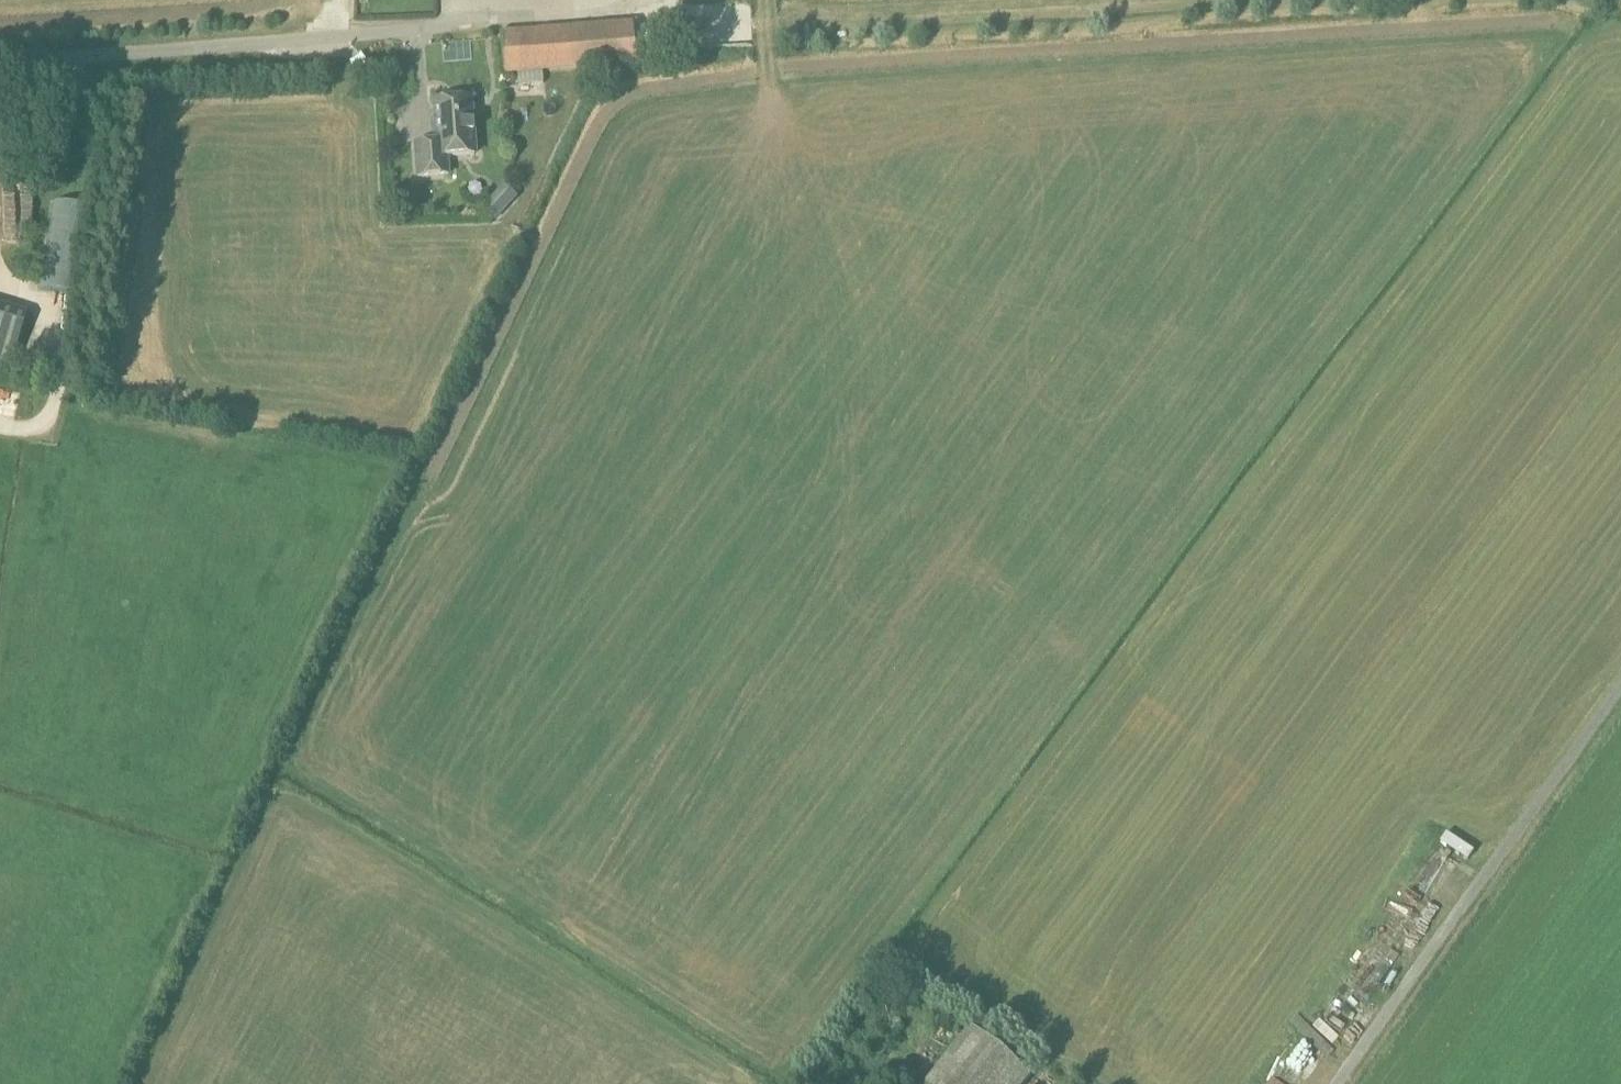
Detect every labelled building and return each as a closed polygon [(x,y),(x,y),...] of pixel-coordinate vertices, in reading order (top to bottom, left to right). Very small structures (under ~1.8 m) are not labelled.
[(505,32),(502,33),(502,35),(502,37),(502,39),(505,76),(505,77),(507,77),(515,76),(516,76),(517,86),(543,84),(543,74),(590,70),(591,70),(593,70),(605,69),(610,69),(623,68),(637,67),(636,60),(634,34),(633,22),(626,23),(625,23),(540,30),(533,30),(505,32)] [(357,53),(349,61),(359,71),(367,64),(357,53)] [(432,142),(413,143),(415,163),(415,168),(416,173),(416,177),(416,178),(416,179),(416,180),(416,179),(417,179),(418,179),(419,179),(423,179),(441,178),(442,178),(445,177),(448,177),(451,177),(450,170),(449,159),(452,159),(453,159),(457,159),(462,158),(464,158),(467,158),(478,157),(477,149),(475,119),(475,113),(474,99),(473,98),(459,99),(448,100),(432,101),(432,105),(433,116),(433,121),(433,122),(433,123),(430,124),(431,137),(432,142)] [(494,194),(482,207),(495,219),(516,197),(503,185),(497,191),(494,194)] [(51,206),(38,290),(78,296),(91,212),(52,206),(51,206)] [(26,315),(0,306),(0,362),(10,365),(26,315)] [(1358,968),(1338,1004),(1364,1018),(1384,983),(1358,968)] [(1028,1076),(968,1027),(921,1083),(1022,1083),(1028,1076)] [(1317,1072),(1287,1061),(1279,1083),(1312,1083),(1317,1072)]
